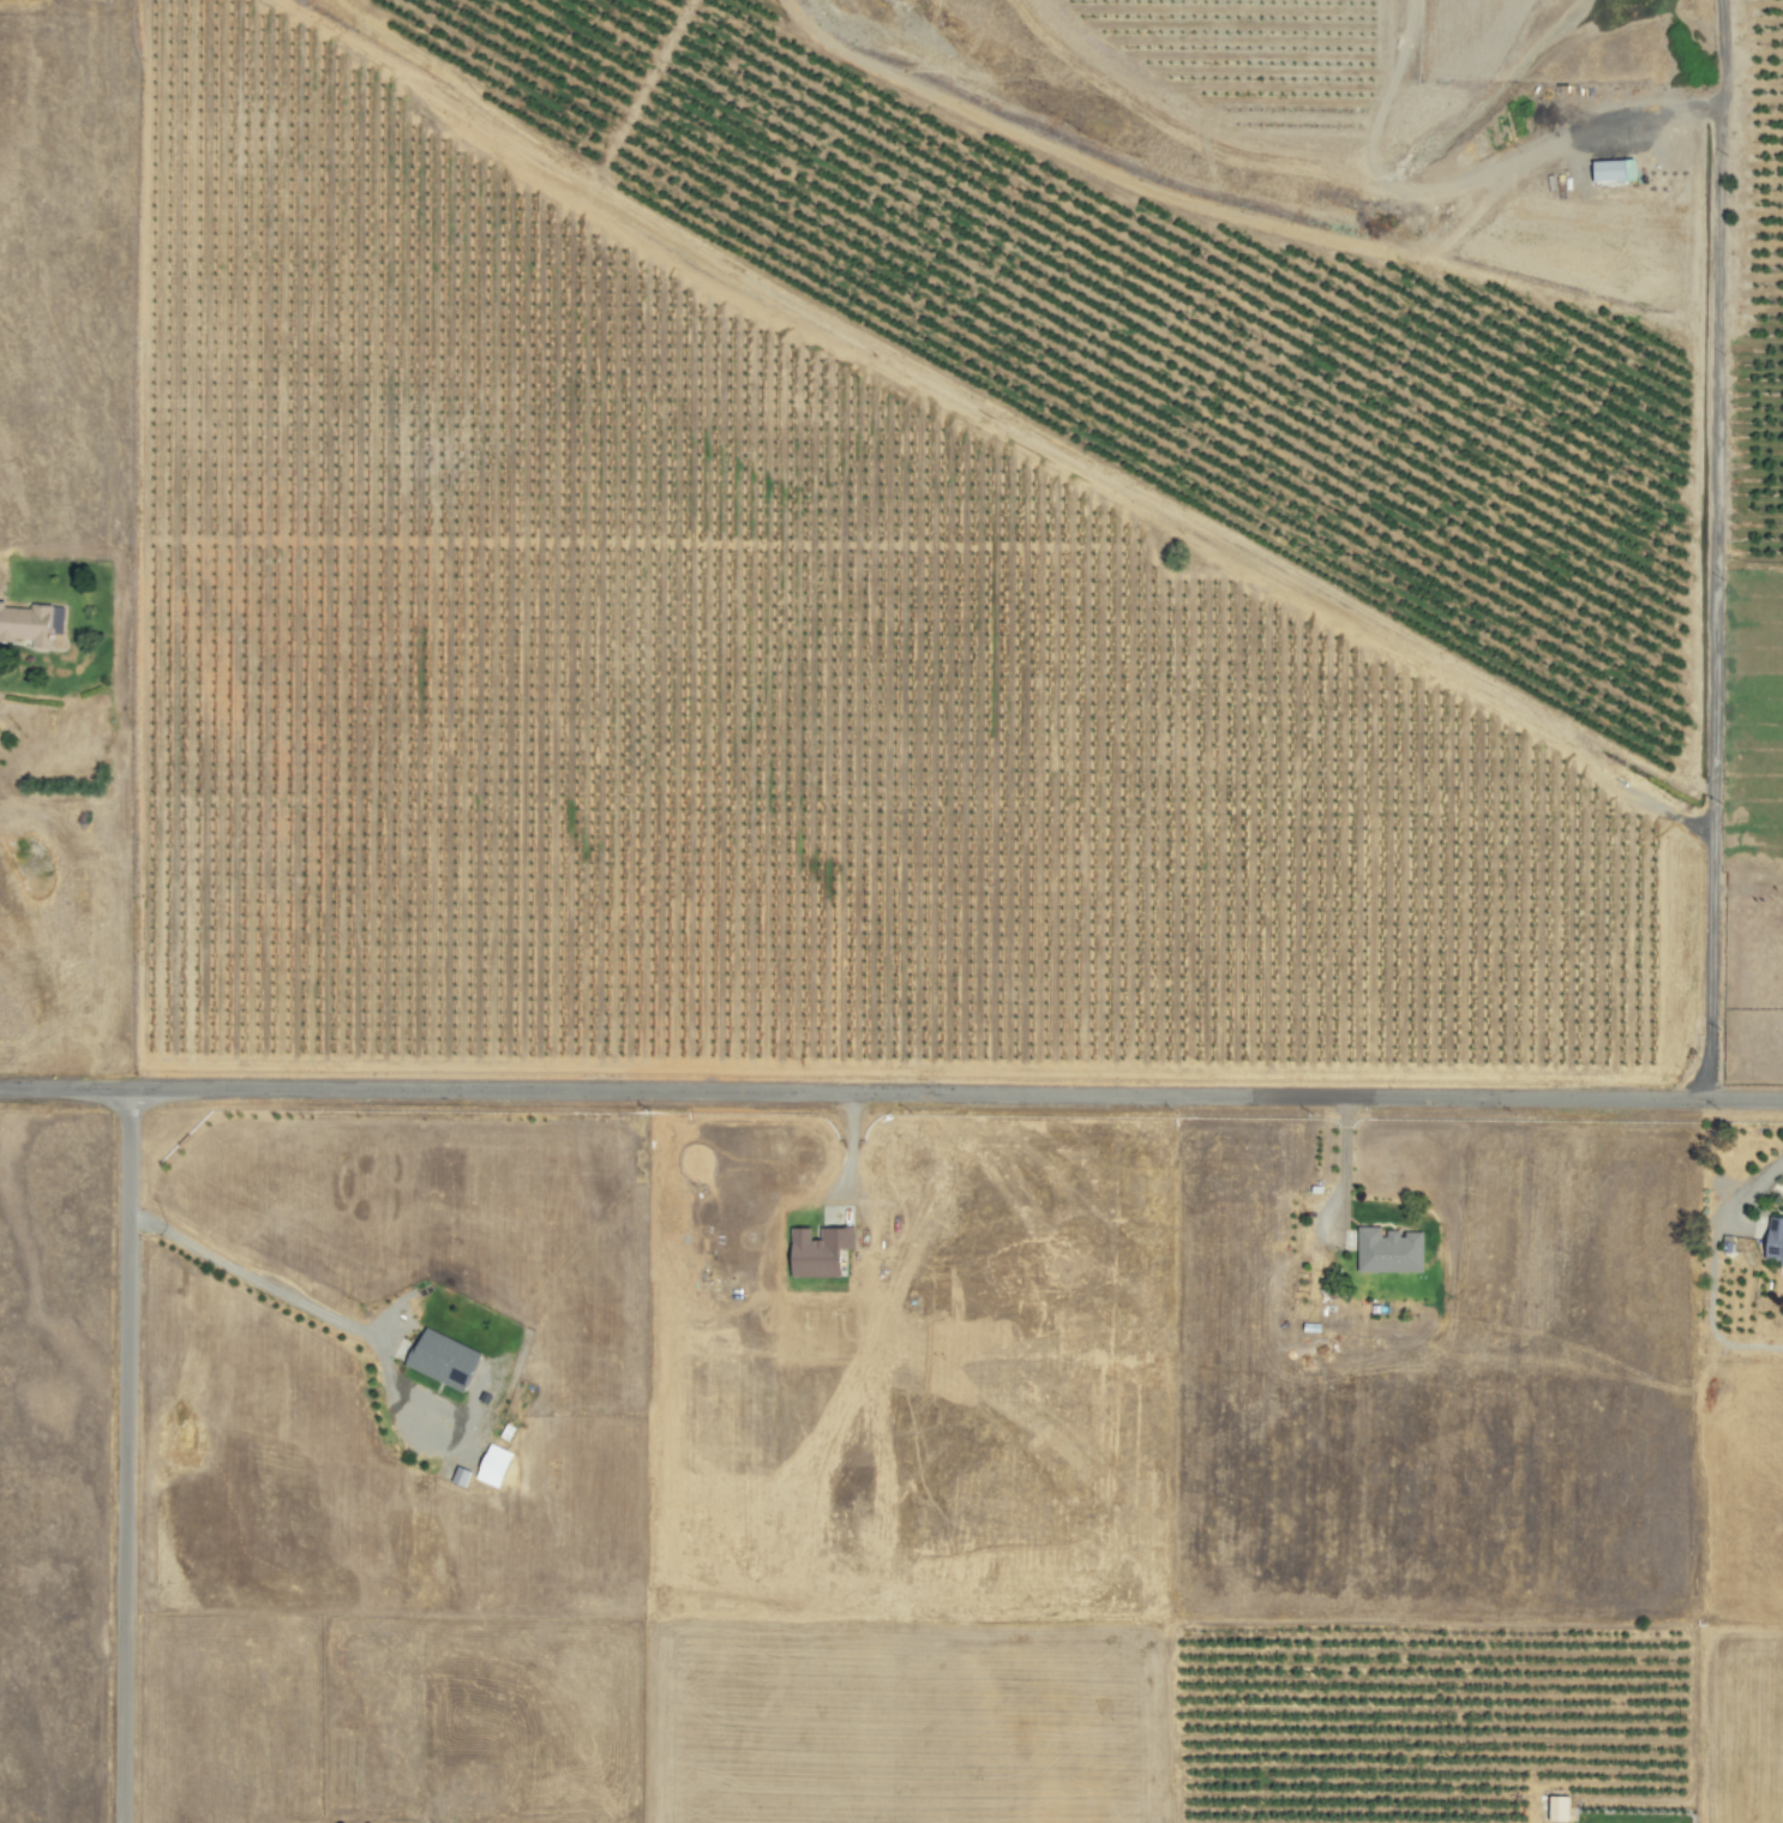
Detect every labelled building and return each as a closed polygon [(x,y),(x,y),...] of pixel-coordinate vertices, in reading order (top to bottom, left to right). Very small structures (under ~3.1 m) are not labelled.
[(1585,161),(1586,182),(1629,180),(1628,159),(1585,161)] [(0,605),(0,640),(26,642),(26,647),(45,648),(45,634),(57,635),(59,609),(0,605)] [(1763,1214),(1757,1261),(1782,1265),(1782,1217),(1763,1214)] [(1352,1271),(1418,1272),(1418,1232),(1396,1231),(1396,1229),(1378,1229),(1378,1226),(1352,1226),(1352,1271)] [(791,1227),(792,1276),(845,1276),(844,1248),(856,1248),(855,1227),(822,1227),(822,1239),(812,1239),(812,1227),(791,1227)] [(484,1353),(424,1327),(407,1366),(466,1393),(484,1353)] [(1541,1820),(1566,1821),(1567,1796),(1542,1795),(1541,1820)]
